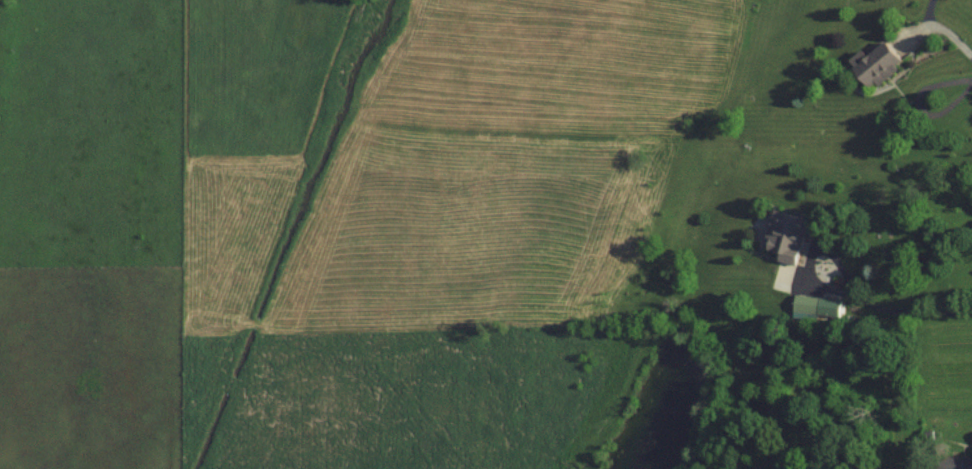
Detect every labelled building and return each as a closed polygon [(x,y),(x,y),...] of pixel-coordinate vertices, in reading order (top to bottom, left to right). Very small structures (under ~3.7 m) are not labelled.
[(862,50),(849,60),(872,88),(904,63),(886,40),(867,55),(862,50)] [(781,259),(799,264),(811,217),(777,209),(767,248),(782,252),(781,259)] [(795,317),(820,319),(820,314),(838,315),(840,301),(824,300),(825,298),(797,295),(795,317)] [(943,457),(943,468),(971,468),(971,457),(943,457)]
